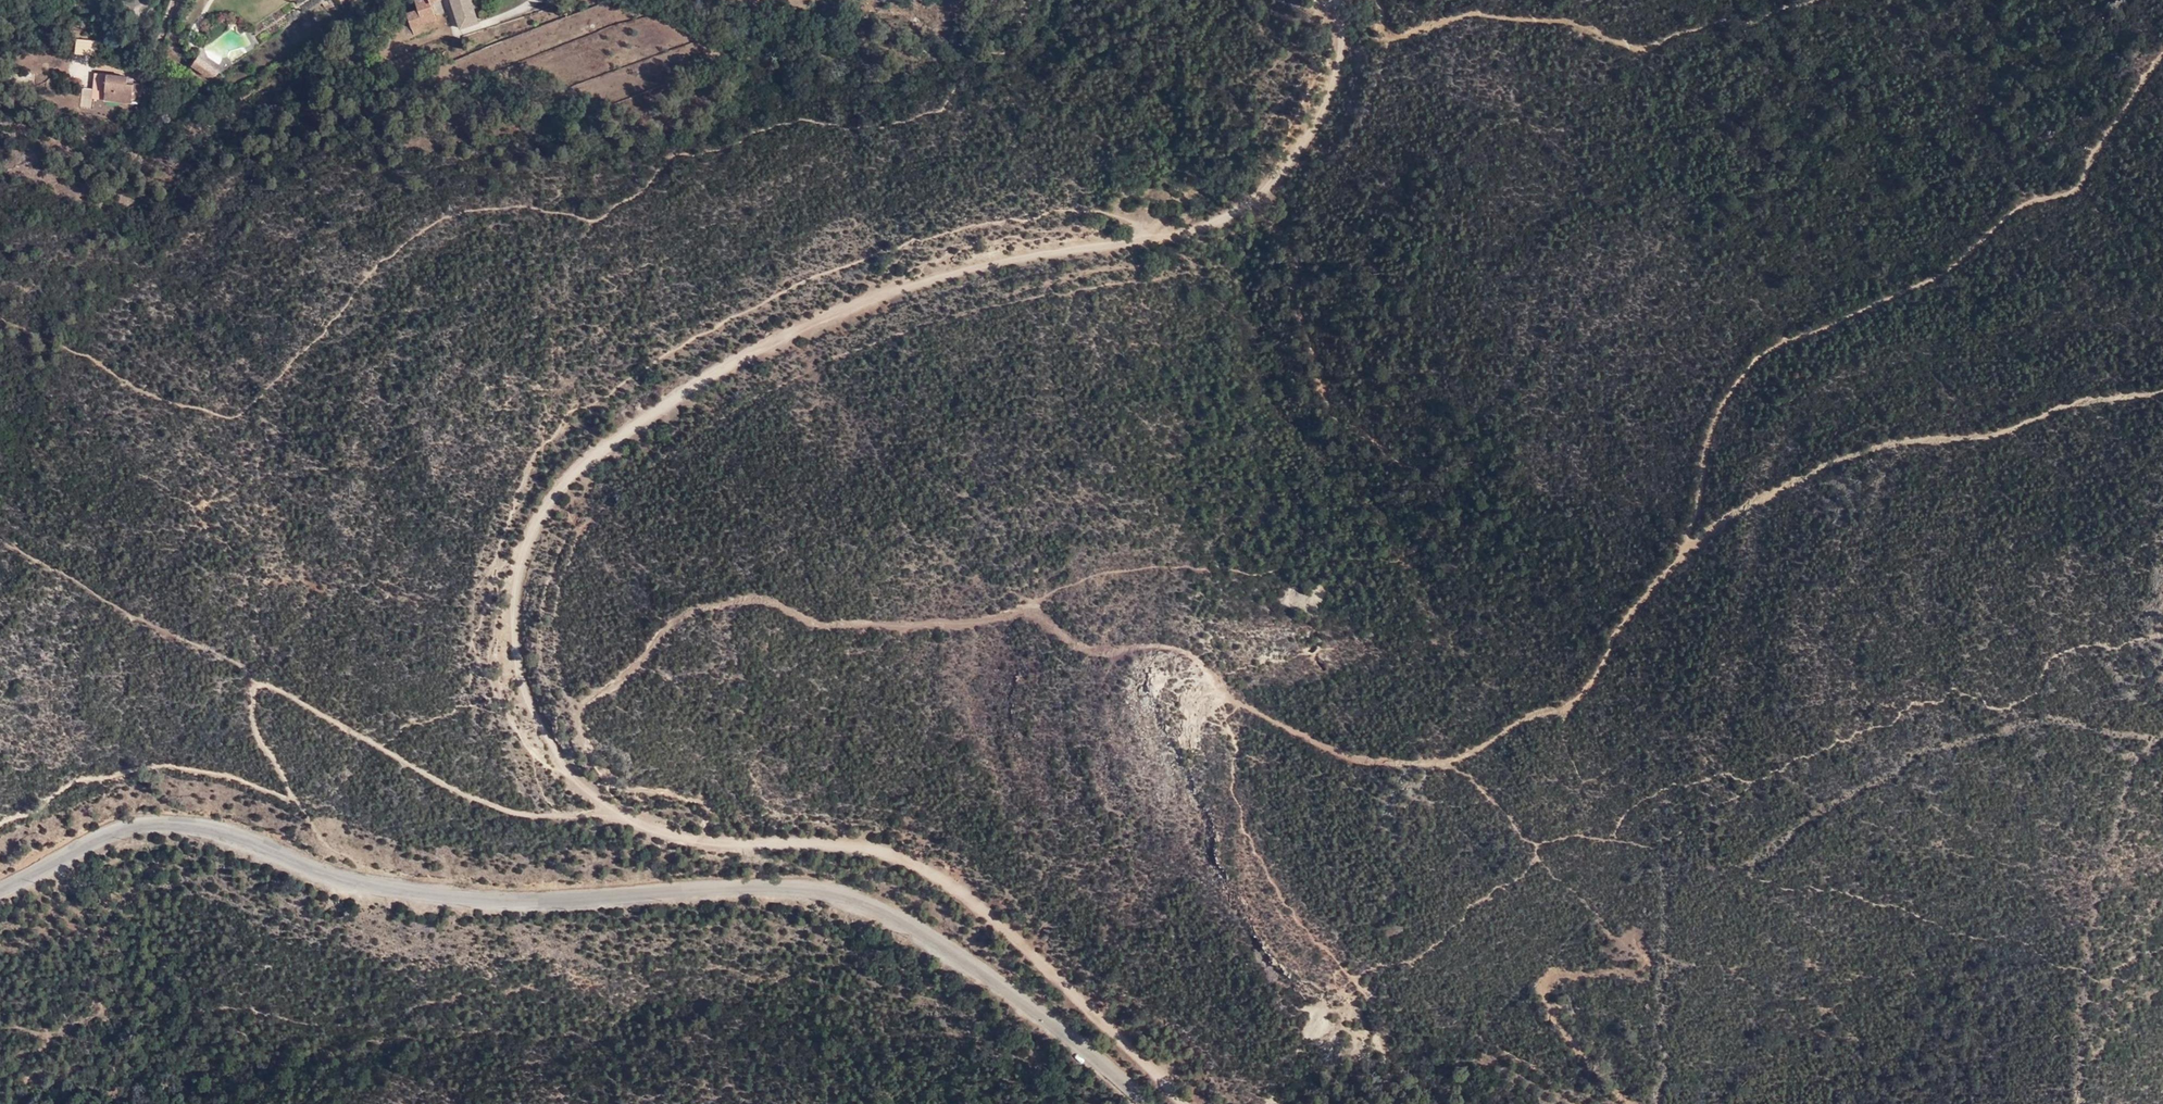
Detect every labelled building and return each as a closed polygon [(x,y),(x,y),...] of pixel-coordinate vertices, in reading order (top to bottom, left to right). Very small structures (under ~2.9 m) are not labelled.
[(423,24),(423,20),(435,16),(431,3),(439,0),(417,0),(416,0),(419,10),(408,13),(412,27),(423,24)] [(470,0),(451,0),(458,24),(475,19),(470,0)] [(476,22),(475,19),(458,24),(459,27),(476,22)] [(127,102),(142,104),(144,86),(128,84),(128,77),(107,75),(106,92),(128,94),(127,102)] [(128,94),(106,92),(105,100),(127,102),(128,94)]
